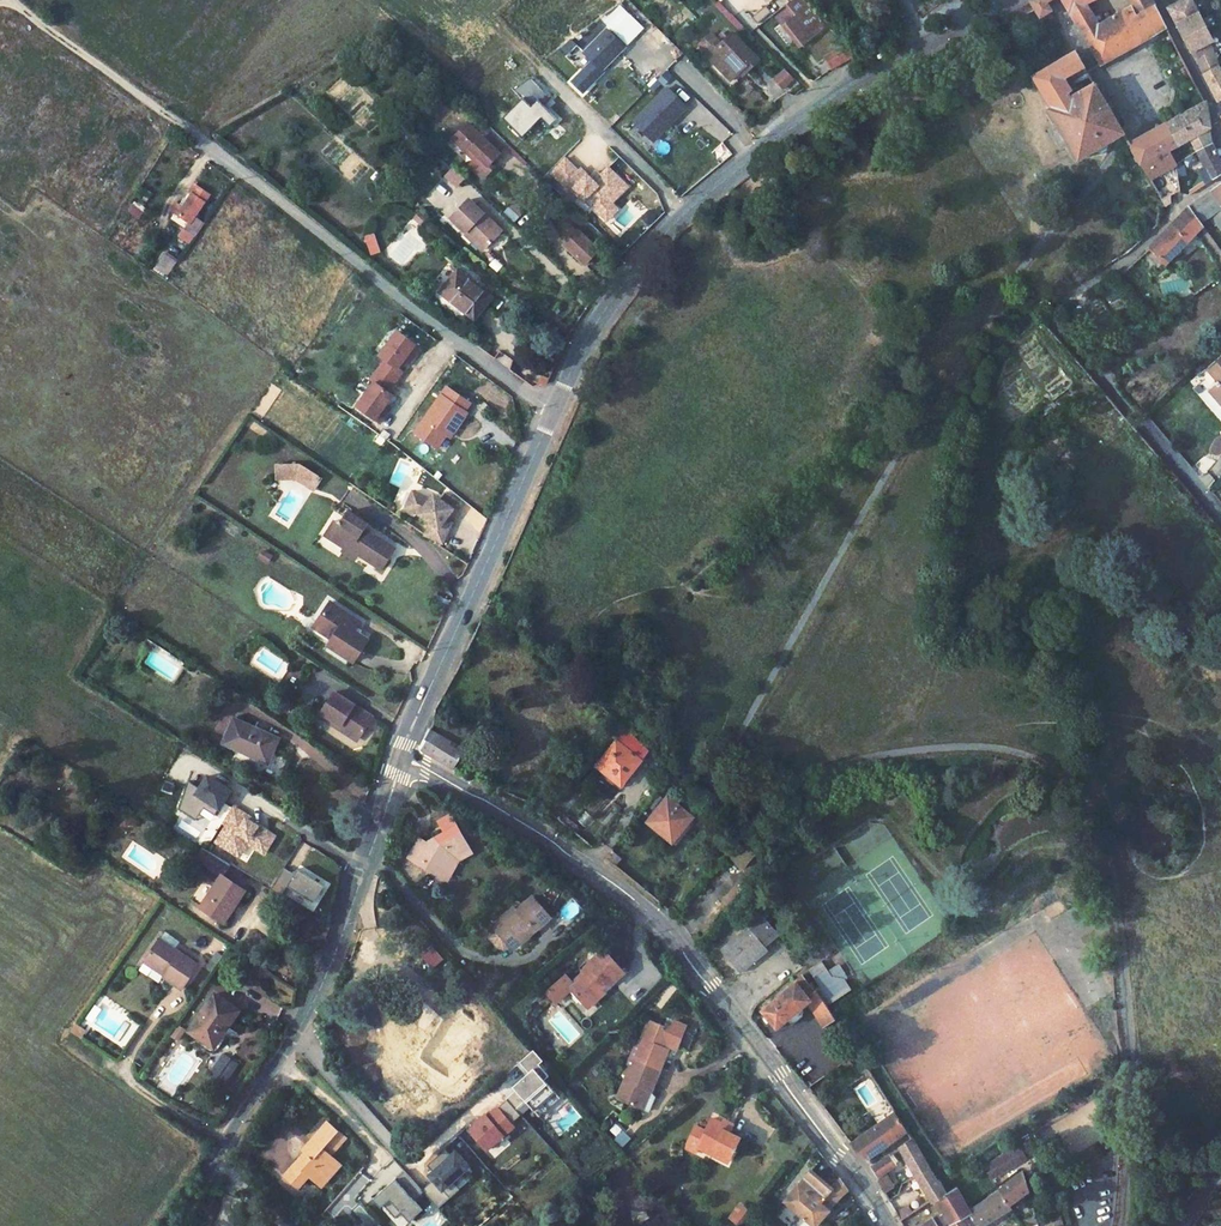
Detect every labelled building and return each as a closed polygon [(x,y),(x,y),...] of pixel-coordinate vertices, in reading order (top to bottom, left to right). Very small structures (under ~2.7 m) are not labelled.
[(810,2),(808,0),(794,0),(786,6),(794,16),(810,2)] [(1032,1),(1040,16),(1051,10),(1046,0),(1033,0),(1032,1)] [(1071,11),(1087,3),(1093,0),(1064,0),(1071,11)] [(1132,6),(1126,9),(1132,19),(1156,5),(1153,0),(1128,0),(1132,6)] [(1170,7),(1201,67),(1205,75),(1219,67),(1211,44),(1214,41),(1192,0),(1185,0),(1170,7)] [(781,11),(777,14),(804,45),(819,33),(807,18),(817,10),(810,2),(794,16),(786,6),(781,11)] [(1087,3),(1071,11),(1084,34),(1099,25),(1087,3)] [(1099,25),(1084,34),(1101,64),(1167,27),(1156,5),(1132,19),(1126,9),(1099,25)] [(807,18),(819,33),(830,24),(817,10),(807,18)] [(804,45),(790,29),(784,32),(798,48),(804,45)] [(697,40),(731,76),(742,65),(747,69),(758,59),(731,31),(721,41),(709,30),(697,40)] [(617,53),(600,36),(578,59),(595,76),(617,53)] [(847,45),(834,55),(842,64),(842,63),(855,55),(847,45)] [(1075,50),(1031,76),(1050,107),(1046,109),(1076,159),(1123,132),(1094,82),(1093,83),(1084,88),(1082,85),(1077,88),(1075,85),(1073,86),(1069,80),(1074,77),(1072,74),(1085,67),(1075,50)] [(830,59),(837,67),(837,66),(842,64),(834,55),(830,59)] [(1205,75),(1219,100),(1220,99),(1220,70),(1219,67),(1205,75)] [(1091,80),(1082,85),(1084,88),(1093,83),(1091,80)] [(686,106),(667,87),(634,121),(653,140),(686,106)] [(1204,101),(1191,108),(1204,131),(1210,128),(1204,101)] [(1191,108),(1163,124),(1176,146),(1189,139),(1204,131),(1191,108)] [(468,119),(459,129),(465,135),(458,144),(473,158),(468,163),(481,176),(493,164),(488,159),(489,154),(496,146),(505,137),(488,122),(480,131),(468,119)] [(1163,124),(1129,143),(1140,164),(1157,155),(1176,146),(1163,124)] [(1204,131),(1189,139),(1196,152),(1212,143),(1210,128),(1204,131)] [(1196,152),(1211,180),(1220,174),(1220,161),(1212,143),(1196,152)] [(503,153),(496,146),(489,154),(488,159),(493,164),(503,153)] [(1157,155),(1140,164),(1149,181),(1165,171),(1157,155)] [(603,213),(629,185),(610,167),(602,174),(596,181),(591,177),(582,168),(580,171),(567,158),(553,172),(566,185),(568,184),(585,200),(587,198),(603,213)] [(464,176),(453,165),(443,175),(455,186),(464,176)] [(1189,169),(1175,177),(1179,191),(1187,194),(1198,187),(1189,169)] [(596,181),(602,174),(598,170),(591,177),(596,181)] [(1165,171),(1149,181),(1162,207),(1170,202),(1169,197),(1179,191),(1175,177),(1165,171)] [(175,203),(169,212),(187,225),(182,230),(192,237),(202,224),(192,217),(207,196),(192,185),(185,194),(188,196),(180,207),(175,203)] [(1190,206),(1203,223),(1210,216),(1220,207),(1220,200),(1213,189),(1190,206)] [(467,196),(450,214),(465,229),(469,225),(487,243),(501,228),(467,196)] [(609,219),(620,208),(613,202),(603,213),(609,219)] [(422,211),(413,203),(405,212),(415,220),(422,211)] [(1190,206),(1174,223),(1192,241),(1206,227),(1203,223),(1190,206)] [(1210,216),(1219,225),(1220,224),(1220,207),(1210,216)] [(1174,223),(1151,245),(1151,247),(1168,265),(1192,241),(1174,223)] [(465,229),(463,231),(482,248),(487,243),(469,225),(465,229)] [(587,263),(600,249),(578,230),(565,244),(587,263)] [(162,258),(154,269),(164,278),(172,265),(162,258)] [(462,261),(442,283),(447,288),(467,266),(462,261)] [(467,266),(447,288),(476,314),(495,291),(467,266)] [(392,384),(401,373),(399,371),(396,369),(406,356),(411,360),(419,349),(397,332),(378,356),(384,361),(369,380),(373,383),(355,406),(378,423),(386,413),(381,409),(391,396),(386,392),(392,384)] [(1214,385),(1220,394),(1220,359),(1211,368),(1219,378),(1217,380),(1218,381),(1214,385)] [(450,385),(427,414),(430,417),(420,429),(436,442),(449,423),(453,426),(467,409),(464,406),(469,400),(450,385)] [(1214,385),(1210,388),(1220,400),(1220,394),(1214,385)] [(269,461),(268,474),(291,473),(295,458),(269,461)] [(295,458),(291,473),(308,484),(317,474),(295,458)] [(426,497),(406,490),(401,507),(415,512),(426,520),(422,534),(441,540),(446,523),(439,521),(443,515),(449,508),(451,509),(457,502),(443,492),(437,499),(429,493),(426,497)] [(331,518),(322,533),(342,545),(345,541),(357,549),(355,552),(379,568),(393,547),(365,530),(364,532),(359,530),(364,523),(345,510),(339,521),(335,519),(335,521),(331,518)] [(448,518),(443,515),(439,521),(446,523),(448,518)] [(342,545),(338,552),(351,559),(355,552),(357,549),(345,541),(342,545)] [(367,642),(353,633),(355,630),(346,624),(348,620),(329,606),(314,627),(331,639),(327,644),(325,648),(350,665),(367,642)] [(1030,608),(1014,622),(1021,631),(1038,616),(1030,608)] [(348,620),(346,624),(355,630),(358,626),(348,620)] [(331,639),(314,627),(310,632),(327,644),(331,639)] [(332,689),(320,709),(359,734),(372,715),(332,689)] [(320,709),(316,715),(356,740),(359,734),(320,709)] [(231,720),(222,745),(268,761),(276,736),(231,720)] [(625,727),(596,762),(616,778),(614,781),(620,786),(623,782),(633,770),(630,768),(646,749),(625,727)] [(422,743),(424,749),(453,768),(463,751),(430,730),(422,743)] [(216,815),(231,790),(227,787),(226,789),(223,787),(224,785),(208,775),(200,788),(189,781),(179,809),(189,815),(193,808),(201,813),(204,808),(216,815)] [(668,798),(648,822),(668,838),(678,825),(682,828),(691,816),(668,798)] [(214,839),(235,853),(246,836),(265,848),(274,835),(243,815),(245,812),(232,805),(221,821),(224,823),(214,839)] [(419,841),(407,858),(432,874),(436,868),(444,873),(453,858),(467,847),(441,819),(429,829),(437,839),(431,844),(433,846),(431,848),(419,841)] [(265,848),(246,836),(235,853),(241,856),(248,845),(262,854),(265,848)] [(752,839),(736,856),(747,867),(764,849),(752,839)] [(202,907),(225,923),(239,902),(246,891),(223,876),(230,864),(202,847),(190,865),(218,883),(215,887),(202,907)] [(325,885),(297,868),(294,873),(284,867),(270,889),(281,896),(288,885),(314,902),(325,885)] [(436,868),(432,874),(440,879),(444,873),(436,868)] [(504,916),(488,929),(498,942),(507,951),(526,934),(529,937),(545,924),(527,903),(513,914),(507,920),(504,916)] [(751,927),(722,950),(741,973),(770,951),(767,946),(762,941),(768,936),(770,939),(778,931),(760,908),(745,920),(751,927)] [(510,911),(504,916),(507,920),(513,914),(510,911)] [(322,921),(316,932),(328,939),(332,927),(322,921)] [(768,936),(762,941),(767,946),(781,935),(778,931),(770,939),(768,936)] [(526,934),(507,951),(510,954),(529,937),(526,934)] [(168,939),(153,959),(174,974),(170,978),(188,992),(206,966),(168,939)] [(580,976),(564,988),(579,1005),(589,995),(595,1002),(602,996),(599,992),(605,987),(607,989),(622,975),(603,952),(586,966),(587,967),(578,974),(580,976)] [(804,977),(763,1010),(777,1029),(812,1002),(828,1026),(839,1018),(813,985),(811,986),(804,977)] [(220,994),(195,1029),(216,1044),(242,1011),(220,994)] [(589,995),(579,1005),(585,1011),(595,1002),(589,995)] [(622,1077),(612,1098),(631,1107),(639,1088),(643,1090),(660,1049),(656,1048),(664,1030),(645,1021),(636,1043),(640,1045),(626,1079),(622,1077)] [(449,1022),(423,1059),(444,1074),(452,1062),(455,1064),(473,1039),(449,1022)] [(664,1030),(656,1048),(660,1049),(668,1032),(664,1030)] [(556,1099),(541,1082),(546,1078),(537,1067),(541,1063),(531,1052),(517,1065),(527,1075),(523,1078),(525,1080),(503,1100),(505,1102),(512,1110),(521,1102),(534,1117),(556,1099)] [(639,1088),(631,1107),(635,1108),(643,1090),(639,1088)] [(512,1129),(509,1126),(519,1117),(512,1110),(505,1102),(485,1119),(483,1117),(466,1132),(484,1152),(512,1129)] [(895,1113),(850,1144),(857,1153),(859,1155),(869,1160),(908,1132),(895,1113)] [(700,1136),(695,1149),(707,1154),(709,1149),(729,1157),(738,1136),(727,1131),(718,1128),(720,1124),(708,1119),(700,1136)] [(296,1151),(275,1172),(290,1187),(302,1175),(307,1180),(316,1171),(318,1174),(332,1160),(325,1154),(340,1139),(321,1120),(293,1148),(296,1151)] [(690,1131),(682,1148),(693,1154),(695,1149),(700,1136),(690,1131)] [(913,1140),(901,1149),(934,1198),(935,1200),(939,1198),(948,1191),(941,1180),(939,1182),(913,1140)] [(709,1149),(707,1154),(727,1162),(729,1157),(709,1149)] [(456,1190),(449,1181),(466,1167),(453,1152),(447,1156),(442,1150),(424,1165),(434,1178),(431,1180),(430,1179),(417,1190),(434,1208),(456,1190)] [(998,1157),(983,1169),(990,1180),(1005,1169),(998,1157)] [(409,1200),(419,1192),(417,1190),(400,1170),(390,1178),(394,1182),(384,1191),(381,1187),(368,1197),(375,1206),(378,1204),(389,1217),(402,1207),(407,1213),(415,1206),(409,1200)] [(1022,1172),(999,1190),(1009,1204),(1028,1189),(1022,1172)] [(783,1205),(809,1225),(817,1225),(847,1194),(844,1188),(839,1182),(834,1187),(825,1179),(819,1184),(809,1175),(783,1205)] [(384,1191),(394,1182),(390,1178),(381,1187),(384,1191)] [(948,1191),(939,1198),(952,1221),(970,1212),(958,1189),(949,1193),(948,1191)] [(970,1212),(978,1225),(979,1225),(1009,1207),(1011,1206),(1009,1204),(999,1190),(970,1212)] [(404,1221),(418,1209),(415,1206),(407,1213),(402,1207),(396,1211),(404,1221)] [(952,1221),(955,1225),(978,1225),(970,1212),(952,1221)] [(731,1225),(747,1225),(751,1221),(740,1213),(731,1225)] [(919,1225),(942,1225),(935,1215),(919,1225)]
